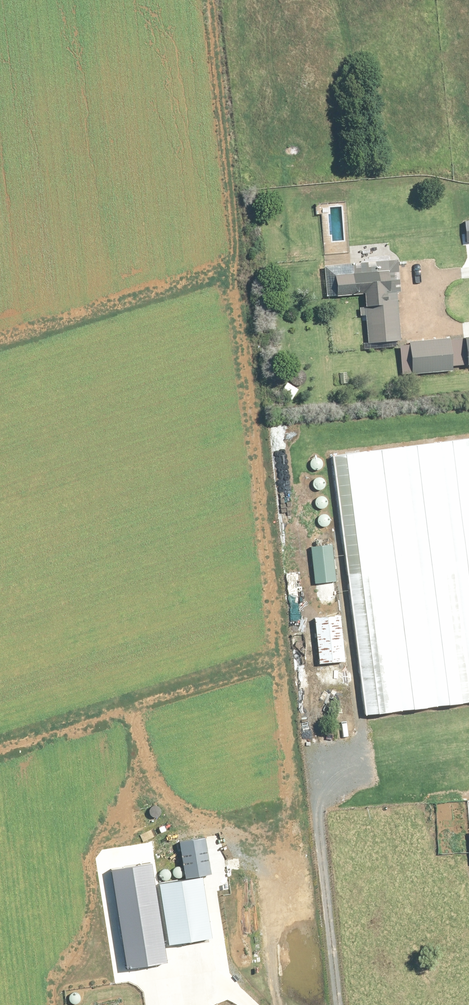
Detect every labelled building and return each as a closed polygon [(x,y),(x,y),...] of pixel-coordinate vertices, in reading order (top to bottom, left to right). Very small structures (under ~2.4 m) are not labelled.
[(399,292),(397,262),(326,268),(328,298),(364,295),(368,344),(400,341),(396,292),(399,292)] [(452,372),(450,341),(410,343),(412,374),(452,372)] [(293,384),(294,385),(296,386),(297,386),(299,386),(300,386),(302,386),(303,385),(304,384),(305,383),(306,382),(307,380),(307,379),(307,377),(307,376),(307,375),(306,373),(305,372),(304,371),(303,370),(302,369),(300,369),(299,369),(297,369),(296,370),(294,370),(293,371),(292,372),(291,373),(291,375),(290,376),(290,378),(290,379),(291,381),(291,382),(292,383),(293,384)] [(298,390),(287,383),(281,394),(292,401),(298,390)] [(283,429),(273,430),(275,451),(285,450),(283,429)] [(332,456),(365,715),(468,702),(468,440),(332,456)] [(310,465),(310,466),(310,468),(311,469),(311,470),(312,471),(313,472),(315,472),(316,473),(317,473),(319,473),(320,473),(321,472),(322,471),(323,470),(324,469),(325,468),(325,467),(325,465),(325,464),(325,463),(324,461),(324,460),(323,459),(322,458),(320,458),(319,457),(318,457),(316,457),(315,458),(314,458),(313,459),(312,460),(311,461),(310,462),(310,464),(310,465)] [(311,484),(311,485),(311,486),(312,487),(312,489),(313,490),(314,491),(315,492),(316,492),(318,493),(319,493),(320,493),(322,492),(323,492),(324,491),(325,490),(326,489),(326,488),(327,486),(327,485),(327,484),(327,482),(326,481),(325,480),(324,479),(323,478),(322,478),(321,477),(319,477),(318,477),(317,477),(315,478),(314,479),(313,480),(312,481),(312,482),(311,483),(311,484)] [(314,503),(315,505),(315,506),(315,507),(316,508),(317,509),(318,510),(319,511),(321,511),(322,511),(324,511),(325,511),(326,510),(327,510),(328,509),(329,508),(330,506),(330,505),(330,504),(330,502),(330,501),(329,500),(328,498),(328,497),(326,497),(325,496),(324,496),(323,496),(321,496),(320,496),(319,496),(317,497),(316,498),(316,499),(315,501),(315,502),(314,503)] [(317,521),(317,523),(317,524),(318,525),(319,526),(319,527),(321,528),(322,529),(323,529),(325,529),(326,529),(327,529),(328,528),(330,528),(331,527),(331,526),(332,524),(332,523),(333,522),(332,520),(332,519),(332,518),(331,517),(330,516),(329,515),(328,514),(326,514),(325,514),(323,514),(322,514),(321,515),(320,515),(319,516),(318,517),(317,519),(317,520),(317,521)] [(336,581),(332,545),(312,547),(316,583),(336,581)] [(340,615),(315,617),(319,664),(344,662),(340,615)] [(211,873),(205,838),(179,842),(185,877),(211,873)] [(211,938),(203,878),(160,885),(169,944),(211,938)]
